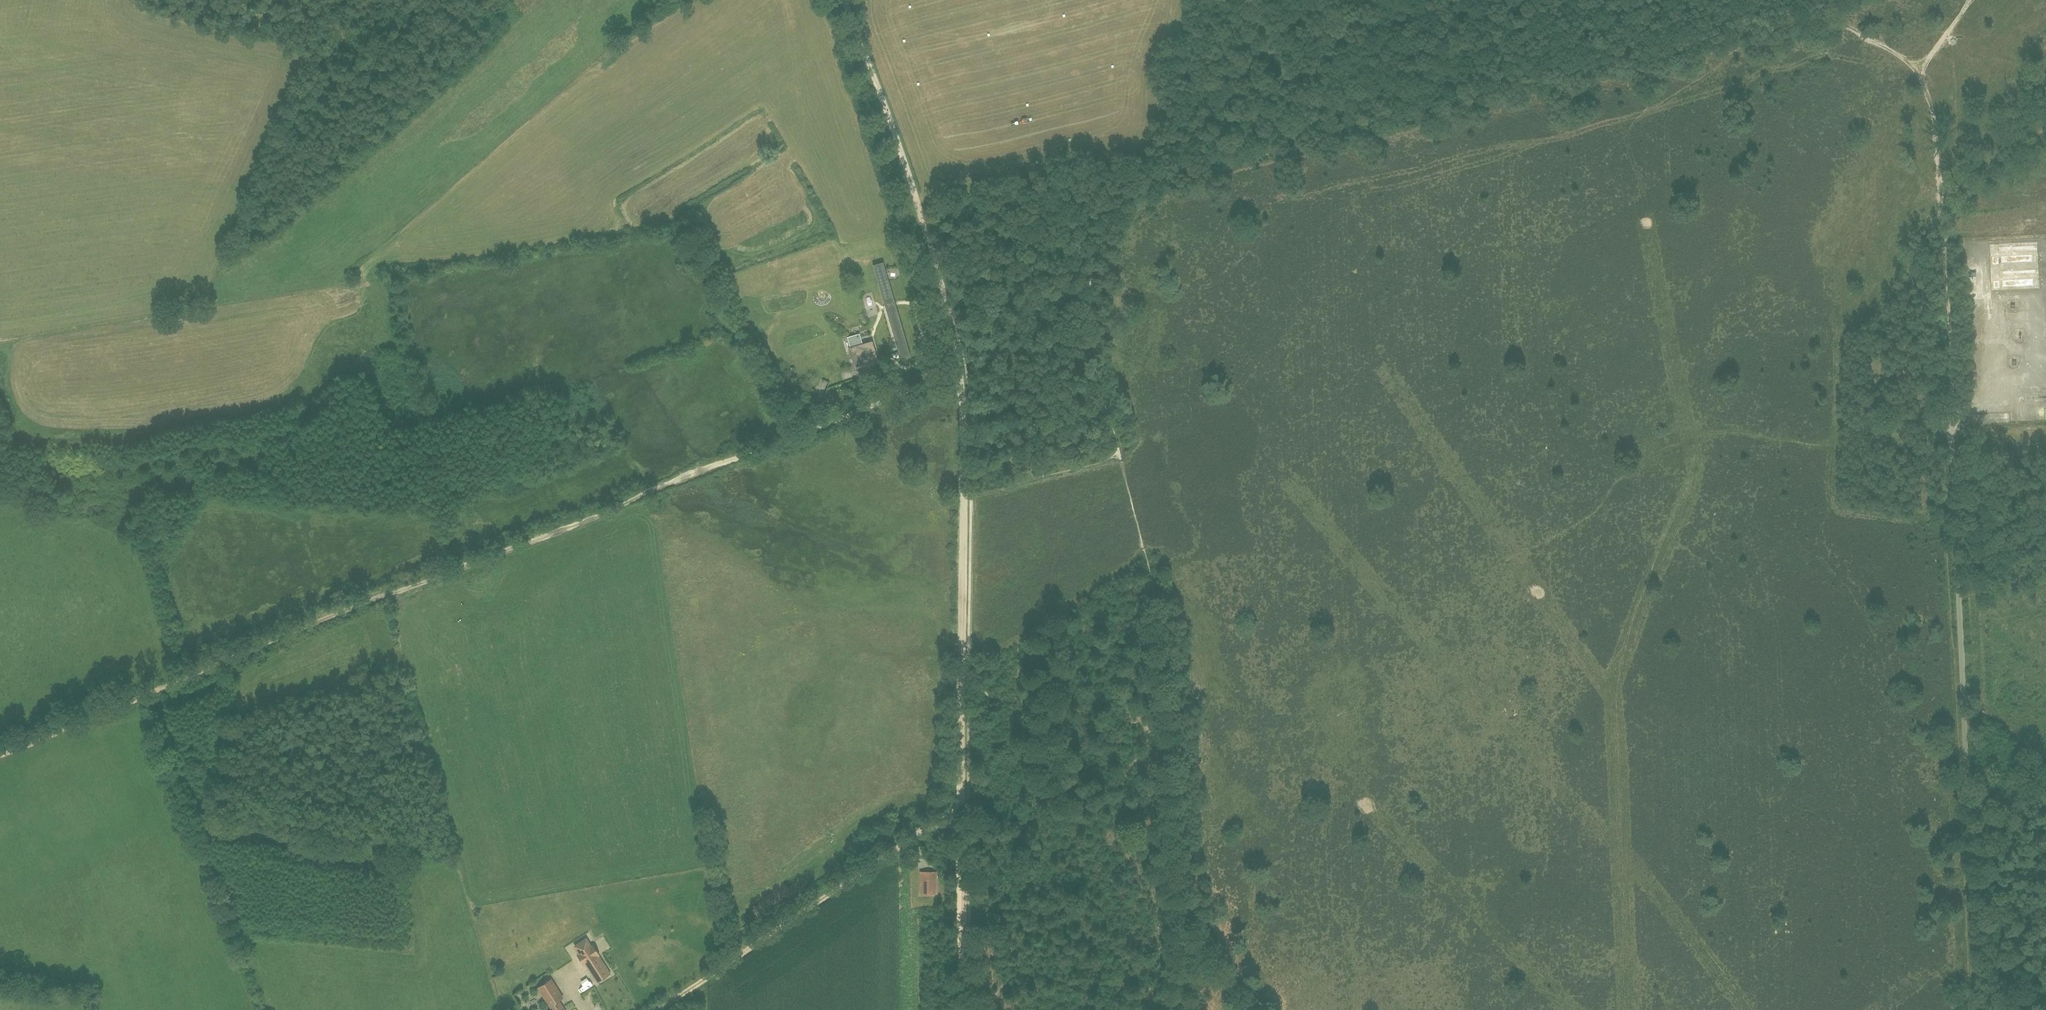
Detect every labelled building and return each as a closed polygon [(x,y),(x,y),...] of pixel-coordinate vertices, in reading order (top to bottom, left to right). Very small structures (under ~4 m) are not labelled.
[(2010,260),(2010,263),(2029,263),(2029,244),(2016,245),(2016,248),(2006,248),(2006,254),(2001,254),(2002,260),(2010,260)] [(1998,270),(1998,255),(1990,254),(1990,270),(1998,270)] [(873,265),(900,358),(910,355),(888,279),(881,281),(878,273),(886,271),(883,262),(873,265)] [(848,348),(851,357),(855,371),(879,364),(872,341),(848,348)] [(813,406),(827,401),(824,394),(821,395),(821,394),(810,398),(813,406)] [(936,893),(936,874),(928,874),(928,871),(920,871),(920,890),(928,890),(928,893),(936,893)] [(560,938),(554,940),(556,950),(562,949),(560,938)] [(598,955),(599,955),(593,946),(591,947),(586,940),(586,939),(586,940),(581,943),(580,943),(576,946),(575,946),(575,947),(580,954),(578,955),(584,964),(586,963),(589,969),(590,969),(593,975),(597,981),(609,974),(598,955)] [(523,941),(513,944),(516,955),(526,953),(523,941)] [(558,1000),(562,997),(551,979),(537,988),(552,1009),(564,1009),(558,1000)]
